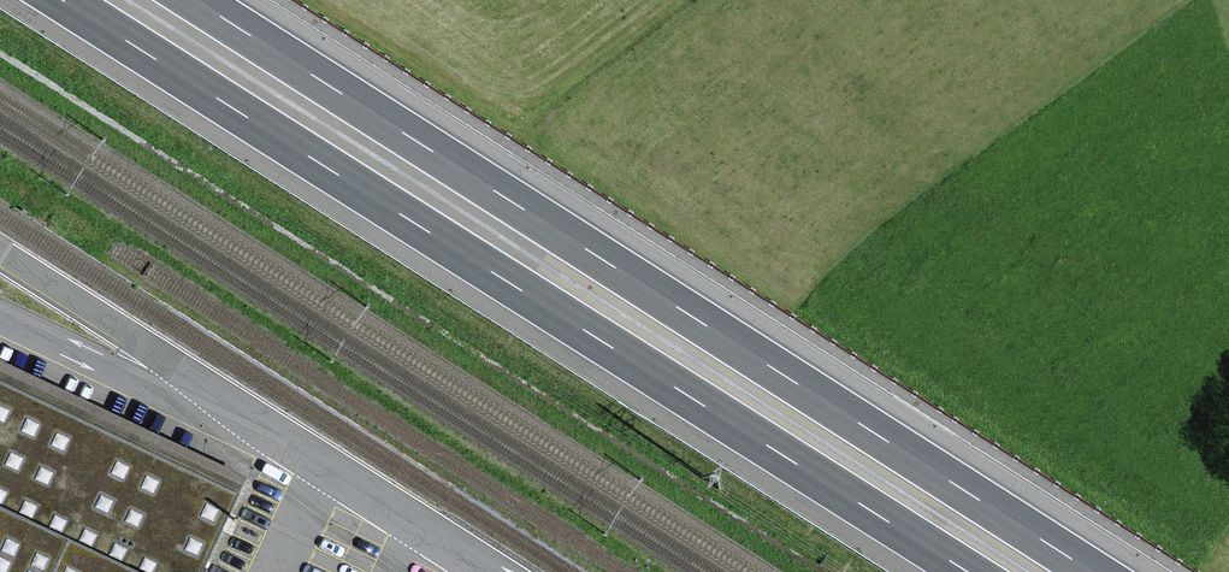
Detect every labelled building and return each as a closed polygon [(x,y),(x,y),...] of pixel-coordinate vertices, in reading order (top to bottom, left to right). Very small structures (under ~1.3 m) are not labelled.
[(0,369),(0,571),(204,571),(245,487),(0,369)]
